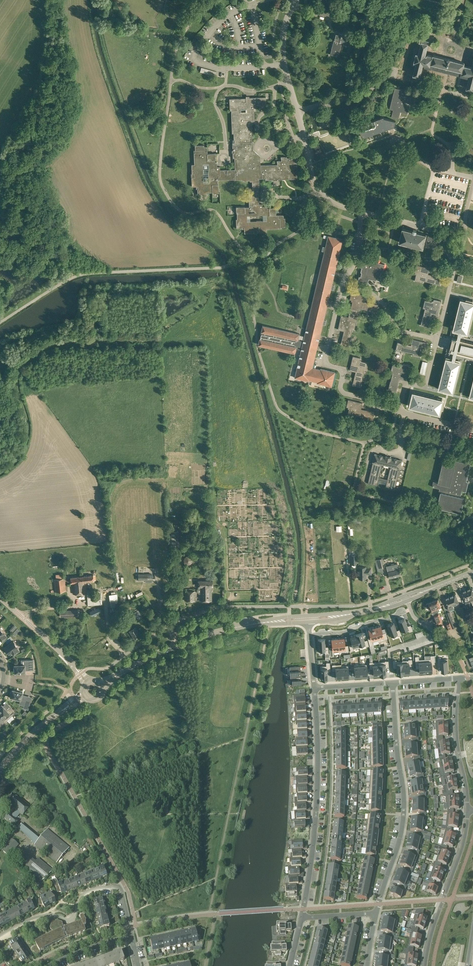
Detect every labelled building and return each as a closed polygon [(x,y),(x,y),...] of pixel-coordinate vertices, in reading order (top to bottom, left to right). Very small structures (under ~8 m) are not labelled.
[(341,7),(328,0),(324,0),(321,6),(327,10),(328,7),(338,12),(341,7)] [(342,43),(349,45),(351,45),(352,41),(350,41),(351,35),(347,34),(347,33),(345,33),(344,34),(339,32),(339,35),(337,34),(335,39),(334,38),(334,39),(330,54),(336,55),(336,53),(339,54),(342,43)] [(472,67),(464,65),(464,62),(439,56),(433,55),(433,56),(427,54),(427,56),(425,55),(429,40),(420,38),(420,41),(421,42),(419,52),(418,52),(417,53),(416,53),(414,62),(414,63),(416,63),(413,74),(420,76),(423,64),(426,64),(425,66),(446,71),(450,72),(459,74),(461,75),(466,76),(469,77),(466,88),(472,89),(472,61),(472,67)] [(413,104),(416,93),(412,92),(395,87),(390,109),(393,110),(391,117),(399,118),(400,111),(407,113),(409,106),(403,104),(404,101),(413,104)] [(204,144),(195,145),(195,150),(194,150),(194,164),(191,164),(192,173),(191,173),(192,186),(196,186),(196,188),(197,188),(197,194),(206,193),(206,192),(212,192),(218,192),(218,184),(217,179),(235,179),(242,179),(242,180),(244,180),(244,181),(247,180),(250,180),(250,181),(252,181),(252,188),(248,189),(249,206),(245,207),(245,206),(236,206),(236,213),(237,213),(237,218),(236,218),(236,227),(241,227),(242,228),(244,228),(244,233),(257,232),(266,231),(266,229),(280,228),(280,227),(285,227),(285,217),(283,218),(283,214),(276,215),(275,207),(267,207),(267,206),(262,206),(262,203),(259,203),(258,188),(259,188),(259,178),(265,178),(265,179),(272,179),(272,180),(277,180),(277,179),(297,178),(297,174),(298,174),(298,172),(297,172),(297,165),(296,165),(296,158),(289,158),(287,158),(287,156),(281,156),(281,160),(277,160),(277,164),(263,164),(260,165),(258,163),(260,160),(255,155),(254,156),(251,154),(252,153),(250,151),(252,149),(250,147),(252,145),(250,143),(250,142),(253,142),(253,141),(252,141),(251,124),(252,124),(252,121),(255,121),(254,108),(259,108),(261,108),(261,107),(266,107),(266,97),(246,97),(246,98),(229,98),(230,110),(231,110),(232,133),(233,133),(234,139),(233,139),(233,142),(232,142),(233,157),(234,157),(235,169),(220,169),(220,166),(217,166),(217,161),(215,161),(215,160),(215,153),(207,153),(207,146),(204,146),(204,144)] [(394,125),(395,120),(391,119),(384,117),(383,116),(359,125),(363,137),(388,128),(394,125)] [(320,127),(327,126),(326,118),(322,119),(322,120),(319,120),(320,127)] [(435,248),(438,237),(416,232),(417,230),(413,229),(412,231),(403,228),(399,242),(423,248),(423,245),(435,248)] [(325,251),(318,277),(304,339),(299,338),(300,333),(263,325),(258,344),(295,353),(296,348),(301,349),(295,377),(309,381),(310,380),(317,381),(317,382),(332,386),(335,371),(321,368),(320,369),(313,367),(323,324),(325,324),(326,320),(324,320),(331,288),(334,289),(334,285),(332,284),(343,239),(328,235),(325,247),(323,246),(322,250),(325,251)] [(368,283),(369,278),(376,280),(376,279),(380,280),(381,276),(380,276),(381,271),(383,272),(385,264),(378,262),(380,254),(375,253),(376,250),(372,249),(371,253),(363,251),(360,263),(359,267),(362,267),(361,272),(362,272),(361,276),(359,276),(358,280),(359,280),(359,281),(368,283)] [(416,274),(414,281),(423,282),(423,280),(430,282),(430,283),(440,285),(442,277),(428,274),(429,269),(430,268),(415,264),(413,272),(416,272),(415,273),(416,274)] [(350,308),(348,316),(341,315),(338,329),(344,331),(341,344),(349,346),(351,337),(351,336),(352,329),(354,330),(359,310),(359,308),(367,310),(376,312),(378,304),(365,301),(366,295),(352,292),(350,299),(352,300),(352,301),(353,301),(351,308),(350,308)] [(438,315),(441,300),(434,299),(433,301),(432,301),(425,300),(423,308),(425,308),(423,316),(423,315),(421,325),(429,327),(432,313),(438,315)] [(440,388),(453,391),(460,362),(455,361),(457,352),(465,354),(471,356),(472,356),(472,343),(465,341),(460,339),(462,331),(465,332),(467,332),(468,327),(472,308),(472,303),(465,301),(461,300),(461,304),(454,329),(459,330),(457,339),(452,338),(449,350),(454,352),(452,360),(447,359),(443,374),(440,388)] [(425,350),(427,342),(412,339),(411,345),(398,341),(396,350),(405,352),(405,351),(413,353),(412,355),(420,357),(422,350),(423,350),(423,349),(425,350)] [(366,370),(368,362),(361,361),(361,360),(360,359),(360,357),(353,356),(350,370),(356,371),(355,375),(352,385),(361,387),(363,377),(362,377),(364,370),(366,370)] [(405,380),(409,365),(401,363),(401,366),(399,365),(399,366),(392,364),(390,373),(393,373),(391,380),(390,380),(389,388),(388,390),(396,392),(398,385),(399,378),(405,380)] [(414,393),(411,406),(439,413),(443,400),(414,393)] [(373,420),(375,411),(361,408),(363,402),(348,399),(346,406),(349,407),(348,408),(349,408),(348,415),(356,417),(356,415),(363,417),(373,420)] [(373,462),(368,483),(377,485),(379,480),(382,480),(381,482),(383,482),(384,481),(387,482),(385,487),(395,489),(400,469),(400,468),(402,460),(391,458),(391,457),(386,456),(375,454),(372,462),(373,462)] [(433,481),(432,486),(441,488),(440,492),(439,496),(437,507),(461,512),(465,497),(461,496),(462,491),(465,491),(466,492),(467,490),(468,485),(468,481),(469,481),(465,480),(466,477),(469,463),(465,462),(456,460),(455,464),(443,461),(438,482),(433,481)] [(179,544),(178,531),(169,532),(170,545),(179,544)] [(190,557),(188,556),(186,557),(185,558),(184,560),(184,562),(186,564),(188,564),(190,564),(191,563),(192,560),(192,558),(190,557)] [(397,563),(386,566),(387,571),(389,577),(400,574),(399,569),(398,569),(397,563)] [(358,566),(358,578),(366,578),(366,574),(371,574),(371,567),(365,567),(365,566),(358,566)] [(54,579),(55,592),(66,590),(65,578),(59,578),(58,572),(53,572),(54,579)] [(136,574),(136,579),(145,579),(145,582),(152,582),(152,574),(136,574)] [(93,575),(82,576),(84,593),(87,593),(86,581),(93,580),(93,575)] [(84,593),(82,576),(70,577),(71,582),(72,582),(73,594),(75,594),(84,593)] [(211,586),(212,586),(212,580),(198,580),(198,588),(199,588),(201,588),(202,588),(204,588),(204,586),(211,586)] [(212,600),(211,586),(204,586),(204,588),(202,588),(201,588),(199,588),(198,588),(197,589),(197,592),(199,593),(199,600),(212,600)] [(463,590),(461,591),(461,592),(465,602),(466,603),(468,602),(471,601),(470,598),(467,589),(466,588),(465,589),(463,590)] [(185,591),(185,600),(195,600),(195,591),(185,591)] [(455,594),(449,596),(453,605),(459,602),(455,594)] [(453,605),(449,596),(444,598),(447,607),(449,610),(454,608),(453,605)] [(432,609),(434,615),(433,615),(436,624),(442,621),(437,607),(439,606),(439,607),(441,606),(438,599),(438,598),(428,602),(429,603),(426,603),(428,607),(430,606),(431,610),(432,609)] [(466,612),(463,606),(460,607),(466,622),(470,621),(466,612)] [(92,616),(101,612),(99,607),(90,611),(92,616)] [(131,614),(133,617),(140,613),(138,609),(131,614)] [(449,619),(452,628),(455,627),(452,617),(449,611),(446,612),(448,619),(449,619)] [(404,619),(398,621),(402,631),(408,629),(409,631),(412,630),(412,629),(411,626),(410,624),(407,625),(404,619)] [(393,623),(387,625),(391,636),(397,633),(398,636),(401,634),(399,628),(396,630),(393,623)] [(380,625),(374,627),(377,638),(383,636),(384,639),(387,638),(386,632),(383,633),(380,625)] [(129,630),(134,638),(140,634),(135,626),(129,630)] [(370,636),(367,637),(369,643),(372,642),(372,639),(377,638),(374,627),(368,629),(370,636)] [(362,633),(356,634),(359,645),(365,643),(365,646),(369,645),(367,639),(364,639),(362,633)] [(352,644),(349,644),(351,651),(354,650),(353,647),(359,645),(356,634),(350,636),(352,644)] [(344,637),(338,638),(339,649),(345,648),(345,651),(348,650),(348,644),(345,644),(344,637)] [(332,646),(329,646),(330,653),(333,652),(333,650),(339,649),(338,638),(331,639),(332,646)] [(324,639),(318,639),(319,650),(325,650),(325,652),(328,652),(328,646),(325,646),(324,639)] [(13,655),(19,651),(17,648),(17,647),(13,641),(4,648),(9,654),(11,652),(13,655)] [(431,661),(425,661),(426,672),(432,672),(431,664),(434,664),(434,657),(431,658),(431,661)] [(441,657),(437,657),(438,663),(441,663),(441,671),(448,671),(447,660),(441,660),(441,657)] [(419,658),(415,659),(416,665),(419,665),(419,673),(426,672),(425,661),(419,662),(419,658)] [(15,672),(25,672),(25,668),(30,668),(30,659),(24,660),(25,664),(14,665),(14,667),(13,667),(13,670),(14,670),(15,672)] [(409,662),(403,663),(403,674),(410,673),(409,665),(412,665),(412,659),(408,659),(409,662)] [(396,660),(393,660),(393,666),(396,666),(397,674),(403,674),(403,663),(396,663),(396,660)] [(385,664),(379,664),(380,675),(386,675),(385,667),(389,667),(388,661),(385,661),(385,664)] [(327,668),(320,668),(321,679),(328,679),(327,671),(330,671),(330,664),(326,665),(327,668)] [(335,664),(332,664),(332,671),(336,670),(336,678),(342,678),(342,667),(336,667),(335,664)] [(290,675),(301,674),(301,672),(300,666),(289,667),(290,675)] [(301,674),(290,675),(291,684),(302,684),(301,681),(301,675),(301,674)] [(19,704),(24,705),(23,708),(28,709),(30,702),(25,701),(26,697),(21,695),(22,692),(12,689),(12,691),(11,691),(10,694),(11,694),(10,696),(20,699),(19,704)] [(305,704),(305,701),(304,695),(293,696),(294,700),(294,704),(305,704)] [(439,697),(431,698),(432,709),(439,708),(440,708),(439,697)] [(447,697),(439,697),(440,708),(448,708),(447,697)] [(423,698),(415,699),(416,710),(424,709),(423,698)] [(431,698),(423,698),(424,709),(432,709),(431,698)] [(407,699),(399,700),(400,711),(408,710),(407,699)] [(415,699),(407,699),(408,710),(416,710),(415,699)] [(380,701),(372,702),(373,713),(381,712),(380,701)] [(364,702),(356,703),(357,714),(365,713),(364,702)] [(372,702),(364,702),(365,713),(373,713),(372,702)] [(348,703),(340,704),(341,715),(349,714),(348,703)] [(356,703),(348,703),(349,714),(357,714),(356,703)] [(7,719),(15,712),(10,707),(7,710),(1,704),(0,706),(0,712),(7,719)] [(296,709),(296,713),(306,712),(305,710),(305,704),(294,704),(294,705),(294,709),(296,709)] [(340,704),(332,704),(333,715),(341,715),(340,704)] [(295,713),(295,722),(306,721),(306,719),(306,713),(306,712),(296,713),(295,713)] [(306,721),(295,722),(295,726),(297,726),(297,730),(306,730),(307,729),(306,727),(306,721)] [(441,721),(435,722),(436,731),(447,730),(447,724),(442,724),(441,721)] [(411,727),(403,727),(404,733),(416,732),(416,733),(418,733),(417,723),(410,723),(411,727)] [(306,730),(297,730),(297,738),(297,739),(307,738),(307,736),(306,730)] [(447,730),(436,731),(436,740),(443,740),(442,736),(448,736),(447,730)] [(416,732),(404,733),(404,739),(412,739),(412,742),(418,742),(418,738),(417,738),(416,733),(416,732)] [(307,747),(307,744),(307,738),(297,739),(297,738),(296,739),(296,747),(307,747)] [(436,744),(435,744),(436,750),(437,750),(449,748),(448,742),(443,743),(443,740),(436,740),(436,744)] [(412,745),(405,746),(405,752),(418,751),(419,751),(418,742),(412,742),(412,745)] [(296,747),(296,756),(307,755),(307,753),(307,747),(296,747)] [(449,748),(437,750),(438,756),(439,759),(445,758),(444,755),(450,754),(449,748)] [(418,751),(405,752),(406,758),(413,757),(414,761),(420,760),(419,757),(418,757),(418,751)] [(439,763),(438,763),(440,769),(441,769),(452,766),(451,760),(446,761),(445,758),(439,759),(439,763)] [(414,764),(407,765),(408,771),(421,769),(421,768),(419,763),(421,762),(420,760),(414,761),(414,764)] [(452,766),(441,769),(443,777),(449,776),(448,773),(453,772),(452,766)] [(307,767),(296,768),(296,773),(298,773),(298,777),(307,777),(307,776),(307,774),(307,767)] [(421,769),(408,771),(409,777),(417,776),(417,779),(423,778),(422,768),(421,768),(421,769)] [(449,776),(443,777),(443,780),(444,786),(447,785),(456,784),(455,778),(449,779),(449,776)] [(298,777),(296,777),(296,785),(296,786),(306,785),(307,785),(307,783),(307,777),(298,777)] [(417,782),(410,783),(411,789),(424,787),(423,781),(424,781),(423,778),(417,779),(417,782)] [(447,785),(444,786),(446,792),(446,795),(452,794),(452,790),(457,789),(456,784),(447,785)] [(296,785),(295,785),(296,794),(297,794),(306,794),(307,794),(307,791),(306,785),(296,786),(296,785)] [(424,787),(411,789),(412,795),(419,794),(419,797),(426,797),(426,793),(424,793),(424,787)] [(14,826),(18,820),(15,817),(18,813),(22,816),(30,806),(20,798),(19,800),(13,794),(7,801),(14,807),(13,808),(16,810),(12,815),(9,812),(4,818),(14,826)] [(297,794),(296,794),(297,798),(297,803),(305,802),(307,802),(306,800),(306,794),(297,794)] [(446,795),(443,795),(443,797),(445,798),(445,804),(447,803),(449,803),(458,803),(458,797),(453,797),(452,794),(446,795)] [(412,801),(412,807),(424,807),(426,807),(426,797),(419,797),(419,801),(412,801)] [(297,803),(294,803),(295,808),(296,808),(297,812),(305,811),(306,811),(306,809),(305,802),(297,803)] [(449,803),(447,803),(447,809),(447,812),(453,813),(453,809),(458,809),(458,803),(449,803)] [(412,807),(412,813),(419,813),(419,816),(425,816),(426,813),(424,813),(424,807),(412,807)] [(296,812),(294,812),(294,820),(295,820),(304,820),(305,820),(305,817),(305,811),(297,812),(296,812)] [(447,812),(446,821),(457,823),(458,817),(453,816),(453,813),(447,812)] [(411,818),(410,824),(423,826),(424,820),(425,820),(425,816),(419,816),(419,819),(411,818)] [(294,820),(293,820),(294,829),(305,828),(304,826),(304,820),(295,820),(294,820)] [(446,821),(445,830),(451,831),(451,828),(457,828),(457,823),(446,821)] [(31,841),(31,842),(56,863),(69,847),(47,829),(40,837),(22,823),(17,829),(31,841)] [(410,824),(410,831),(417,831),(416,835),(423,836),(424,832),(424,826),(423,826),(410,824)] [(445,830),(443,839),(454,842),(456,836),(450,835),(451,831),(445,830)] [(408,836),(407,842),(419,845),(421,846),(423,836),(416,835),(416,838),(408,836)] [(2,850),(9,856),(19,845),(11,839),(2,850)] [(441,845),(440,847),(446,849),(447,846),(452,848),(454,842),(443,839),(442,839),(442,842),(441,845)] [(301,850),(303,849),(303,847),(302,840),(291,841),(291,846),(293,846),(293,850),(301,849),(301,850)] [(407,842),(406,848),(413,850),(412,853),(418,855),(419,851),(418,851),(419,845),(407,842)] [(440,847),(437,856),(448,860),(450,854),(445,853),(446,849),(440,847)] [(19,848),(13,854),(30,868),(28,870),(42,882),(53,870),(38,858),(35,861),(19,848)] [(300,858),(302,858),(301,856),(301,850),(301,849),(293,850),(292,850),(292,854),(290,854),(291,858),(291,859),(300,858)] [(404,853),(402,859),(415,864),(418,855),(412,853),(411,856),(404,853)] [(437,856),(434,864),(440,867),(441,864),(446,865),(448,860),(437,856)] [(299,867),(301,867),(300,864),(300,858),(291,859),(291,858),(289,858),(289,863),(291,863),(291,867),(299,867)] [(402,859),(399,865),(406,868),(405,871),(411,873),(415,864),(402,859)] [(434,864),(431,873),(442,877),(444,871),(439,870),(440,867),(434,864)] [(103,867),(97,870),(101,878),(106,876),(105,873),(108,871),(105,867),(103,868),(103,867)] [(297,876),(299,875),(299,873),(299,867),(291,867),(288,867),(288,872),(290,872),(290,876),(297,875),(297,876)] [(94,869),(92,870),(96,880),(101,878),(97,870),(95,870),(94,869)] [(92,870),(87,872),(91,882),(96,880),(92,870)] [(397,871),(395,877),(407,881),(409,876),(410,876),(411,873),(405,871),(404,873),(397,871)] [(87,872),(82,874),(86,884),(91,882),(87,872)] [(429,878),(428,881),(434,884),(435,881),(440,882),(442,877),(431,873),(429,878)] [(77,878),(81,886),(86,884),(82,874),(81,874),(82,876),(77,878)] [(288,876),(288,885),(296,884),(298,884),(298,882),(297,876),(297,875),(290,876),(288,876)] [(395,877),(393,882),(400,885),(399,888),(405,890),(406,887),(405,887),(407,881),(395,877)] [(73,879),(76,888),(81,886),(77,878),(73,879)] [(68,881),(71,890),(76,888),(73,879),(68,881)] [(57,893),(60,892),(61,894),(67,892),(63,883),(63,881),(58,883),(56,880),(53,881),(55,888),(56,888),(57,893)] [(425,880),(423,886),(426,887),(424,891),(435,895),(437,889),(436,889),(432,887),(434,884),(428,881),(425,880)] [(68,881),(63,883),(67,892),(71,890),(68,881)] [(296,884),(288,885),(285,885),(286,898),(296,897),(297,897),(296,884)] [(42,889),(41,889),(49,905),(51,904),(55,903),(54,899),(56,896),(52,893),(50,894),(49,893),(48,894),(47,893),(46,888),(42,889)] [(391,889),(389,895),(393,897),(393,896),(400,898),(402,892),(404,893),(405,890),(399,888),(398,891),(391,889)] [(49,905),(41,889),(38,893),(41,895),(42,897),(40,898),(40,899),(38,900),(39,905),(42,905),(45,908),(47,906),(49,905)] [(323,898),(323,900),(326,900),(326,903),(330,903),(329,901),(333,901),(333,899),(334,898),(334,896),(333,896),(331,895),(324,894),(323,898)] [(93,905),(94,908),(106,905),(105,899),(108,899),(112,898),(112,897),(112,895),(107,896),(96,897),(97,901),(94,901),(95,904),(93,905)] [(30,901),(24,904),(29,912),(34,909),(33,907),(36,905),(32,901),(30,902),(30,901)] [(20,906),(24,915),(29,912),(24,904),(20,906)] [(15,909),(20,917),(24,915),(20,906),(15,909)] [(11,911),(15,919),(20,917),(15,909),(11,911)] [(415,911),(412,920),(425,924),(427,918),(422,917),(424,910),(415,911)] [(2,916),(6,924),(11,922),(6,914),(7,913),(5,911),(0,914),(2,916)] [(11,911),(7,913),(6,914),(11,922),(15,919),(11,911)] [(36,946),(32,949),(33,951),(36,955),(40,953),(40,952),(44,950),(48,948),(48,947),(52,946),(52,945),(56,944),(56,943),(60,942),(65,940),(64,939),(67,938),(67,939),(71,937),(72,937),(76,935),(80,934),(85,932),(85,933),(92,931),(91,926),(88,919),(85,920),(83,918),(83,917),(82,917),(81,917),(81,918),(80,918),(80,919),(82,923),(80,924),(79,922),(72,924),(65,927),(62,926),(62,923),(57,921),(52,923),(50,928),(52,931),(51,933),(47,935),(43,937),(38,940),(40,942),(38,943),(37,942),(35,944),(36,946)] [(383,919),(382,925),(394,928),(395,928),(397,919),(391,917),(390,920),(383,919)] [(414,920),(411,930),(417,932),(418,928),(423,929),(425,924),(412,920),(414,920)] [(108,921),(99,923),(100,929),(101,928),(101,931),(107,930),(106,927),(109,927),(108,921)] [(290,931),(289,921),(276,922),(276,926),(276,932),(279,932),(279,935),(285,934),(285,931),(290,931)] [(382,925),(380,931),(388,933),(387,936),(393,937),(394,934),(393,933),(394,928),(382,925)] [(326,937),(327,931),(317,929),(316,934),(326,937)] [(407,929),(406,934),(410,935),(408,940),(420,942),(421,937),(416,935),(417,932),(411,930),(407,929)] [(189,931),(192,941),(197,940),(195,930),(191,930),(189,931)] [(379,938),(378,944),(391,946),(392,946),(393,937),(387,936),(386,939),(379,938)] [(9,945),(12,950),(20,945),(17,940),(16,940),(14,938),(9,941),(10,944),(9,945)] [(158,948),(156,938),(150,939),(152,950),(153,950),(153,949),(158,948)] [(323,948),(324,942),(314,940),(313,945),(323,948)] [(408,940),(406,950),(413,951),(413,947),(419,948),(420,942),(408,940)] [(271,942),(272,946),(271,946),(271,952),(274,952),(275,955),(280,955),(281,955),(280,952),(285,951),(284,942),(271,942)] [(378,944),(377,950),(385,951),(384,954),(390,955),(391,952),(390,952),(391,946),(378,944)] [(20,945),(12,950),(15,954),(13,955),(24,948),(23,949),(20,945)] [(322,953),(323,948),(313,945),(312,951),(322,953)] [(24,948),(13,955),(16,960),(26,954),(25,952),(26,950),(24,948)] [(406,950),(405,960),(416,961),(417,956),(412,955),(413,951),(406,950)] [(320,959),(322,953),(312,951),(310,956),(320,959)] [(121,952),(116,954),(119,962),(124,960),(121,952)] [(26,954),(16,960),(18,959),(21,964),(24,962),(25,964),(30,962),(28,959),(29,959),(26,954)] [(116,954),(111,956),(114,964),(119,962),(116,954)] [(376,956),(376,962),(388,964),(389,958),(390,958),(390,955),(384,954),(384,957),(376,956)] [(111,956),(106,957),(109,965),(114,964),(111,956)] [(319,964),(320,959),(310,956),(309,962),(319,964)] [(101,959),(103,965),(108,965),(109,965),(106,957),(101,959)]
